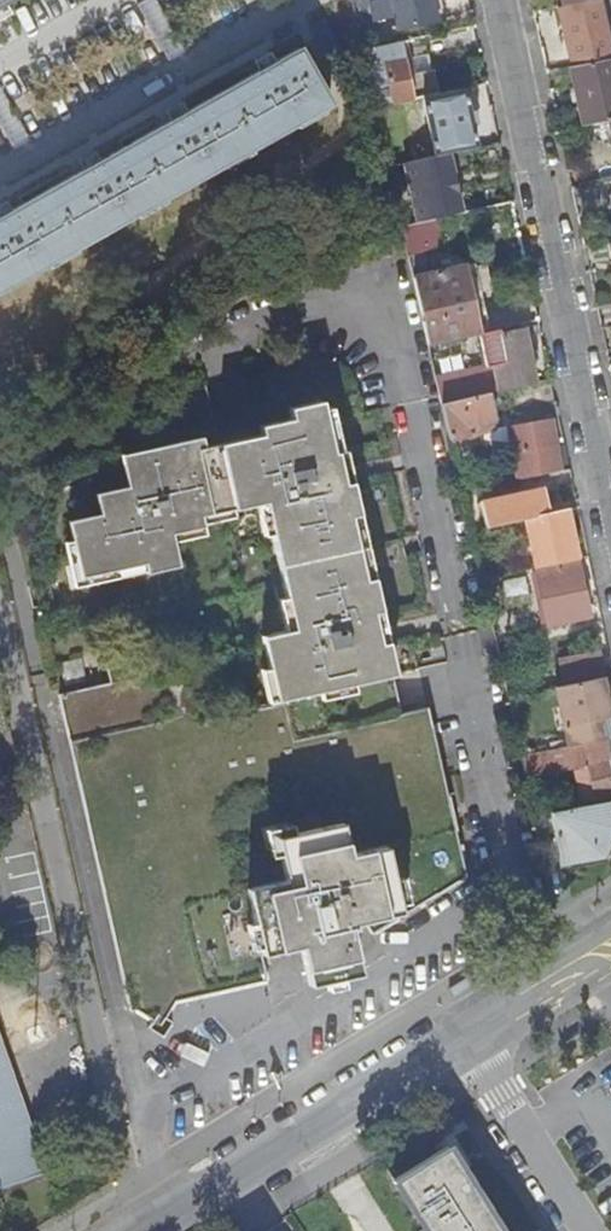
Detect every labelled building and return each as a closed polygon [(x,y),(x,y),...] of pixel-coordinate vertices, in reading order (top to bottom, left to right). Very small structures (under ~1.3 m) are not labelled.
[(369,1),(372,18),(393,14),(396,29),(435,20),(431,0),(373,0),(369,1)] [(576,2),(583,33),(584,40),(587,54),(608,50),(606,39),(610,38),(610,0),(585,0),(576,2)] [(397,44),(361,53),(364,67),(370,67),(401,60),(397,44)] [(328,103),(299,51),(245,81),(165,126),(91,167),(18,209),(0,219),(0,289),(328,103)] [(569,65),(582,123),(607,118),(610,117),(610,57),(610,56),(569,65)] [(401,60),(370,67),(373,83),(368,84),(373,108),(410,100),(405,78),(414,76),(412,65),(403,67),(401,60)] [(370,67),(364,67),(368,84),(373,83),(370,67)] [(474,90),(434,98),(444,146),(485,137),(474,90)] [(393,128),(379,131),(387,166),(401,163),(393,128)] [(433,218),(410,222),(400,224),(406,251),(425,247),(423,236),(437,232),(433,218)] [(440,244),(437,232),(423,236),(425,247),(440,244)] [(473,263),(462,265),(471,310),(482,307),(473,263)] [(462,265),(412,277),(414,284),(427,343),(489,330),(484,307),(482,307),(471,310),(462,265)] [(439,402),(488,392),(533,383),(522,329),(479,339),(484,366),(434,377),(439,402)] [(273,694),(113,730),(66,741),(128,1014),(158,1043),(167,1048),(181,1056),(202,1048),(202,1041),(191,1023),(275,969),(290,992),(361,946),(355,938),(367,929),(377,942),(466,881),(424,709),(396,714),(380,718),(371,680),(388,676),(443,664),(386,409),(323,423),(318,403),(286,411),(288,420),(275,423),(264,373),(234,380),(247,439),(216,447),(203,387),(174,395),(185,443),(140,454),(141,463),(121,468),(126,488),(94,497),(97,516),(67,523),(80,580),(143,566),(146,575),(179,568),(173,537),(202,530),(200,519),(262,504),(290,630),(269,635),(272,650),(263,652),(273,694)] [(494,419),(488,392),(439,402),(447,437),(467,433),(468,437),(493,430),(497,424),(496,419),(494,419)] [(507,425),(517,477),(559,468),(548,416),(507,425)] [(524,518),(534,567),(556,562),(575,558),(565,508),(546,512),(541,489),(480,503),(485,527),(524,518)] [(556,562),(534,567),(546,626),(589,617),(577,564),(558,567),(556,562)] [(555,657),(563,684),(600,676),(594,648),(555,657)] [(53,676),(57,696),(79,692),(75,671),(53,676)] [(396,714),(388,676),(371,680),(380,718),(396,714)] [(563,684),(558,686),(567,724),(560,725),(563,745),(601,738),(597,719),(610,716),(605,692),(599,693),(597,686),(604,685),(602,676),(600,676),(563,684)] [(567,724),(558,686),(552,687),(560,725),(567,724)] [(55,697),(66,741),(113,730),(103,687),(79,692),(57,696),(55,697)] [(522,774),(576,762),(578,767),(572,770),(577,793),(586,797),(610,791),(610,779),(601,738),(563,745),(518,756),(522,774)] [(550,810),(561,863),(606,853),(610,842),(610,796),(550,810)] [(44,1170),(0,1044),(0,1186),(44,1170)] [(446,1157),(394,1189),(420,1230),(493,1230),(446,1157)]
